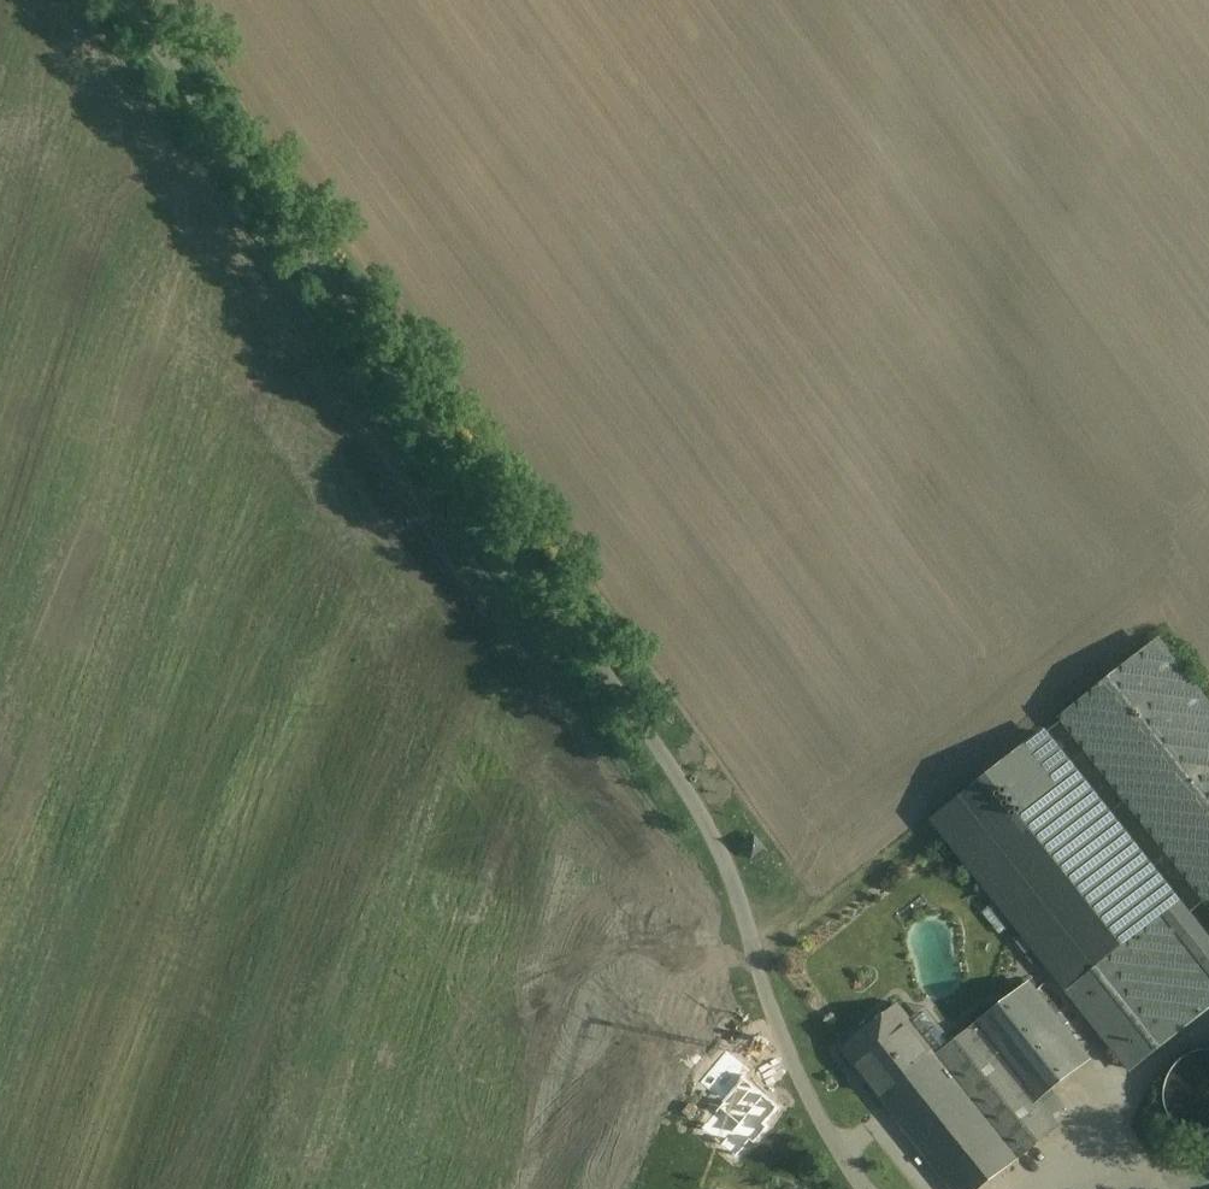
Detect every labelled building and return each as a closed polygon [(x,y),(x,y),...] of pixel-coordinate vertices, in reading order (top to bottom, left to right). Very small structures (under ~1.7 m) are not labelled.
[(1063,718),(1208,902),(1208,706),(1159,642),(1063,718)] [(1071,950),(999,859),(978,876),(1050,966),(1071,950)] [(1082,978),(1068,989),(1132,1070),(1208,1009),(1208,982),(1159,918),(1082,978)] [(1090,1060),(1029,983),(975,1025),(990,1044),(1036,1102),(1050,1091),(1090,1060)] [(936,1056),(896,1006),(843,1049),(893,1113),(948,1069),(952,1075),(990,1044),(975,1025),(936,1056)] [(1036,1102),(990,1044),(952,1075),(1018,1159),(1058,1128),(1051,1118),(1063,1108),(1050,1091),(1036,1102)] [(948,1069),(893,1113),(954,1188),(980,1188),(1018,1159),(952,1075),(948,1069)] [(794,1102),(783,1087),(768,1099),(780,1114),(794,1102)]
